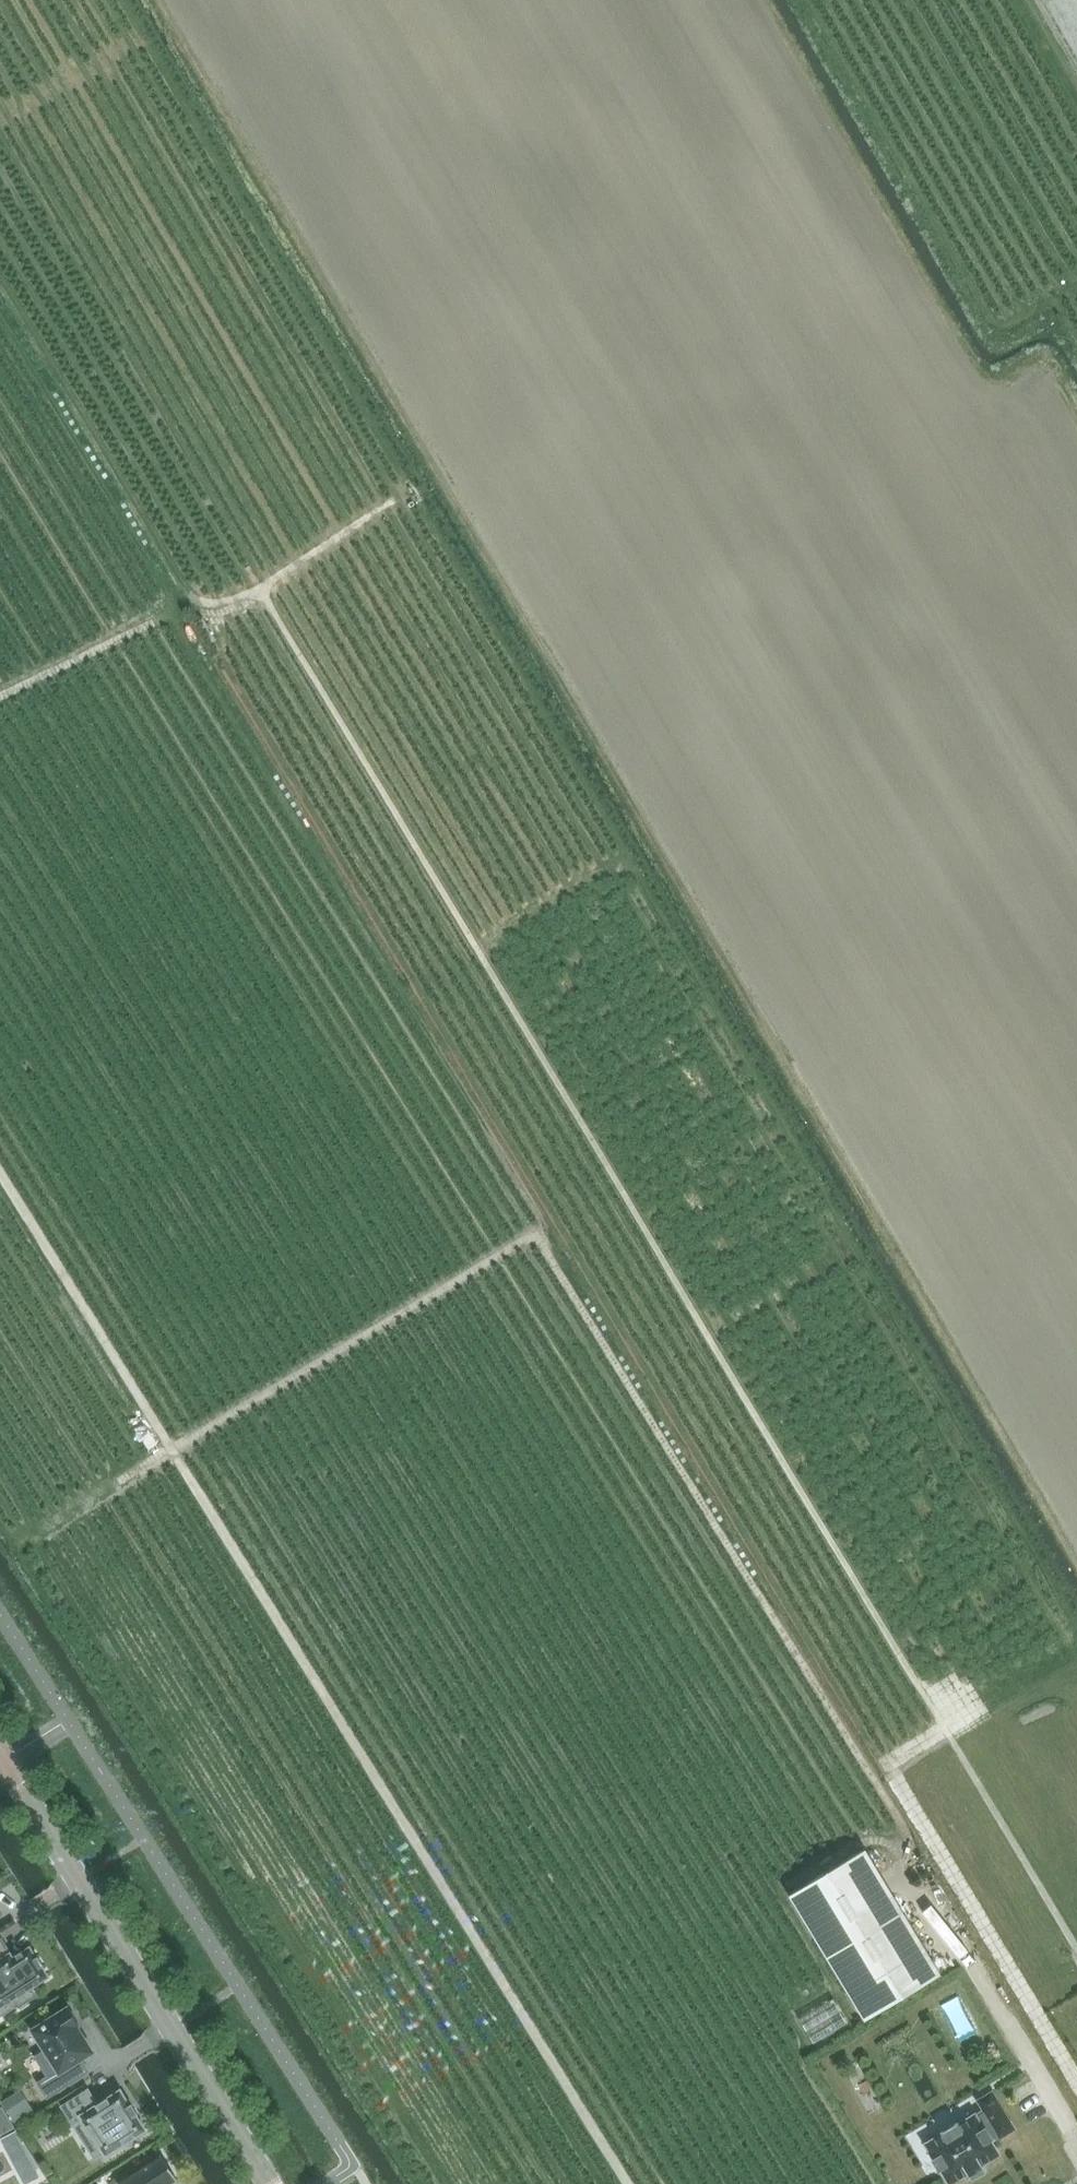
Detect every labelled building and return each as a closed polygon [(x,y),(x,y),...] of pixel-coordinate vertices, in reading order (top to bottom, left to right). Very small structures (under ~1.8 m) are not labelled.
[(1066,1680),(1075,1695),(1076,1694),(1076,1673),(1066,1680)] [(846,1922),(817,1939),(866,2021),(942,1975),(893,1893),(855,1916),(851,1909),(842,1915),(846,1922)] [(2,2014),(4,2013),(19,2004),(15,1998),(47,1977),(49,1976),(48,1975),(31,1948),(30,1947),(29,1948),(11,1959),(8,1955),(10,1954),(10,1955),(11,1954),(10,1953),(2,1940),(1,1939),(0,1939),(0,1940),(0,2010),(2,2012),(2,2013),(2,2014)] [(80,2058),(91,2051),(75,2025),(78,2023),(69,2008),(34,2030),(59,2070),(39,2083),(48,2097),(88,2071),(80,2058)] [(145,2128),(136,2114),(137,2113),(137,2112),(136,2113),(131,2106),(132,2105),(132,2104),(131,2105),(122,2091),(121,2089),(119,2090),(98,2104),(89,2090),(88,2089),(87,2089),(87,2090),(63,2105),(62,2105),(61,2106),(62,2107),(73,2124),(74,2125),(75,2125),(83,2120),(105,2154),(104,2154),(106,2156),(107,2155),(145,2131),(147,2130),(145,2128)] [(21,2092),(4,2103),(17,2124),(34,2113),(21,2092)] [(924,2146),(948,2183),(956,2183),(1001,2156),(993,2142),(1000,2139),(1001,2140),(1017,2131),(994,2092),(977,2102),(982,2111),(977,2115),(977,2114),(924,2146)] [(15,2131),(2,2138),(23,2179),(36,2172),(15,2131)] [(170,2183),(176,2180),(177,2181),(178,2180),(162,2154),(160,2155),(161,2156),(119,2182),(118,2181),(117,2182),(119,2183),(170,2183)]
